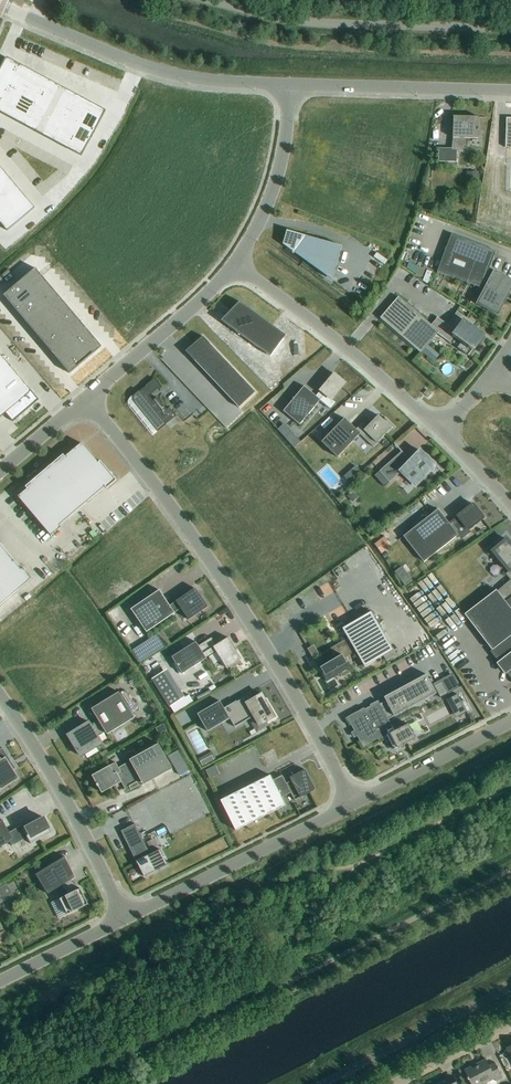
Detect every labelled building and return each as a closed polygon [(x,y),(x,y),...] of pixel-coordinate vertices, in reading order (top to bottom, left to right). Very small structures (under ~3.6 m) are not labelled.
[(0,71),(0,112),(82,156),(106,111),(7,58),(0,71)] [(439,162),(457,162),(457,151),(463,152),(467,139),(479,139),(479,131),(480,131),(480,129),(479,129),(479,117),(454,116),(453,138),(452,149),(439,148),(439,162)] [(8,231),(35,208),(0,166),(0,222),(8,231)] [(479,180),(480,170),(468,170),(468,180),(479,180)] [(332,175),(326,191),(337,194),(343,177),(332,175)] [(343,177),(337,194),(348,197),(355,180),(343,177)] [(355,180),(348,197),(359,200),(366,182),(355,180)] [(366,182),(359,200),(370,204),(378,184),(366,182)] [(326,191),(320,206),(330,211),(337,194),(326,191)] [(337,194),(330,211),(341,215),(348,197),(337,194)] [(348,197),(341,215),(352,219),(359,200),(348,197)] [(359,200),(352,219),(363,223),(370,204),(359,200)] [(287,231),(283,244),(332,281),(342,246),(287,231)] [(437,272),(482,288),(483,287),(486,289),(479,303),(490,309),(489,311),(495,314),(496,312),(498,313),(510,288),(510,281),(495,273),(495,274),(489,271),(496,251),(452,234),(437,272)] [(422,278),(425,269),(410,264),(408,269),(416,274),(416,275),(422,278)] [(36,269),(4,296),(70,374),(102,347),(36,269)] [(427,270),(423,281),(429,285),(434,273),(427,270)] [(451,342),(450,342),(454,337),(467,346),(463,352),(469,356),(484,336),(464,322),(457,331),(437,317),(436,318),(437,319),(431,325),(399,297),(380,318),(421,353),(422,352),(428,346),(438,334),(440,335),(439,336),(450,343),(451,342)] [(240,302),(221,321),(271,357),(286,336),(240,302)] [(256,392),(203,337),(186,351),(239,408),(256,392)] [(428,346),(422,352),(429,357),(434,351),(428,346)] [(6,413),(13,422),(39,400),(32,391),(31,391),(0,354),(0,418),(6,413)] [(304,386),(283,412),(300,426),(320,401),(331,409),(336,403),(332,400),(346,383),(334,374),(320,391),(321,391),(316,396),(304,386)] [(161,387),(154,379),(146,386),(147,388),(141,393),(139,391),(136,393),(135,395),(134,397),(134,400),(134,402),(158,432),(167,425),(166,423),(174,417),(175,418),(176,417),(169,408),(167,410),(157,397),(153,401),(149,397),(161,387)] [(361,434),(374,447),(394,426),(395,427),(396,427),(386,417),(385,418),(386,418),(384,420),(379,415),(367,427),(363,423),(357,429),(346,418),(323,442),(338,457),(361,434)] [(288,441),(295,435),(293,433),(286,438),(288,441)] [(28,489),(18,497),(51,536),(61,528),(59,526),(105,487),(107,489),(117,481),(101,461),(98,463),(82,443),(66,457),(64,455),(26,487),(28,489)] [(425,472),(434,464),(420,451),(410,461),(402,451),(380,471),(390,483),(401,472),(416,486),(427,475),(425,472)] [(458,516),(458,517),(450,524),(438,509),(404,537),(424,562),(458,535),(454,529),(463,522),(469,530),(484,518),(473,504),(458,516)] [(392,546),(384,537),(375,544),(382,554),(392,546)] [(492,551),(509,571),(506,574),(510,580),(497,591),(497,590),(465,614),(492,650),(490,652),(499,663),(510,654),(510,544),(507,539),(492,551)] [(32,578),(24,568),(22,570),(0,544),(0,606),(32,578)] [(413,582),(408,574),(400,579),(406,587),(413,582)] [(159,590),(131,610),(141,625),(142,625),(147,632),(181,609),(189,620),(208,607),(201,596),(195,589),(170,606),(159,590)] [(324,672),(322,673),(327,682),(341,674),(342,676),(349,671),(348,670),(350,669),(345,659),(357,653),(365,667),(394,650),(372,612),(343,629),(352,644),(340,651),(342,655),(321,667),(324,672)] [(141,662),(164,647),(157,636),(134,650),(141,662)] [(242,666),(239,660),(241,659),(237,654),(238,653),(228,638),(216,645),(211,638),(199,646),(196,642),(172,658),(183,674),(207,659),(206,658),(216,651),(227,669),(230,667),(232,669),(240,664),(241,667),(242,666)] [(389,720),(437,693),(427,674),(384,697),(386,701),(380,704),(389,720)] [(448,693),(442,683),(435,687),(441,697),(448,693)] [(89,722),(68,735),(81,757),(102,744),(97,735),(105,731),(107,735),(135,718),(119,692),(92,709),(99,721),(92,726),(89,722)] [(220,701),(198,714),(208,732),(230,719),(235,728),(254,716),(260,726),(276,717),(262,694),(251,701),(248,696),(237,702),(237,701),(224,708),(220,701)] [(467,712),(458,694),(449,699),(458,717),(467,712)] [(364,708),(347,717),(355,731),(353,732),(356,737),(357,736),(364,749),(373,744),(372,742),(378,739),(379,740),(384,738),(386,743),(390,741),(395,750),(416,739),(408,724),(395,731),(389,720),(380,704),(378,701),(370,705),(371,706),(365,709),(364,708)] [(167,730),(163,724),(156,728),(159,734),(167,730)] [(119,768),(116,763),(92,776),(97,784),(96,784),(98,787),(102,793),(122,782),(126,790),(130,788),(131,790),(139,786),(138,783),(142,781),(144,785),(173,769),(159,744),(130,760),(131,761),(119,768)] [(1,790),(19,779),(9,763),(11,761),(3,748),(2,749),(4,752),(0,754),(0,788),(1,790)] [(180,748),(170,753),(180,774),(191,768),(180,748)] [(214,760),(210,753),(199,759),(202,766),(214,760)] [(286,806),(282,798),(291,793),(295,800),(295,801),(300,798),(301,798),(316,790),(305,770),(290,778),(291,781),(287,784),(282,776),(273,780),(271,776),(221,801),(236,831),(286,806)] [(0,822),(0,848),(10,842),(12,846),(13,846),(12,845),(27,837),(31,845),(53,833),(44,818),(24,829),(22,826),(22,827),(10,833),(3,821),(0,822)] [(137,861),(136,861),(144,877),(168,865),(160,849),(150,854),(135,824),(122,831),(135,858),(136,858),(137,861)] [(71,880),(75,878),(75,877),(65,857),(36,874),(48,894),(64,885),(69,895),(60,899),(68,915),(89,904),(81,889),(76,891),(71,880)] [(503,1078),(495,1062),(489,1065),(485,1058),(464,1069),(468,1077),(467,1078),(468,1080),(469,1080),(471,1083),(485,1083),(495,1079),(496,1082),(503,1078)] [(452,1075),(446,1078),(434,1083),(456,1083),(452,1075)]
